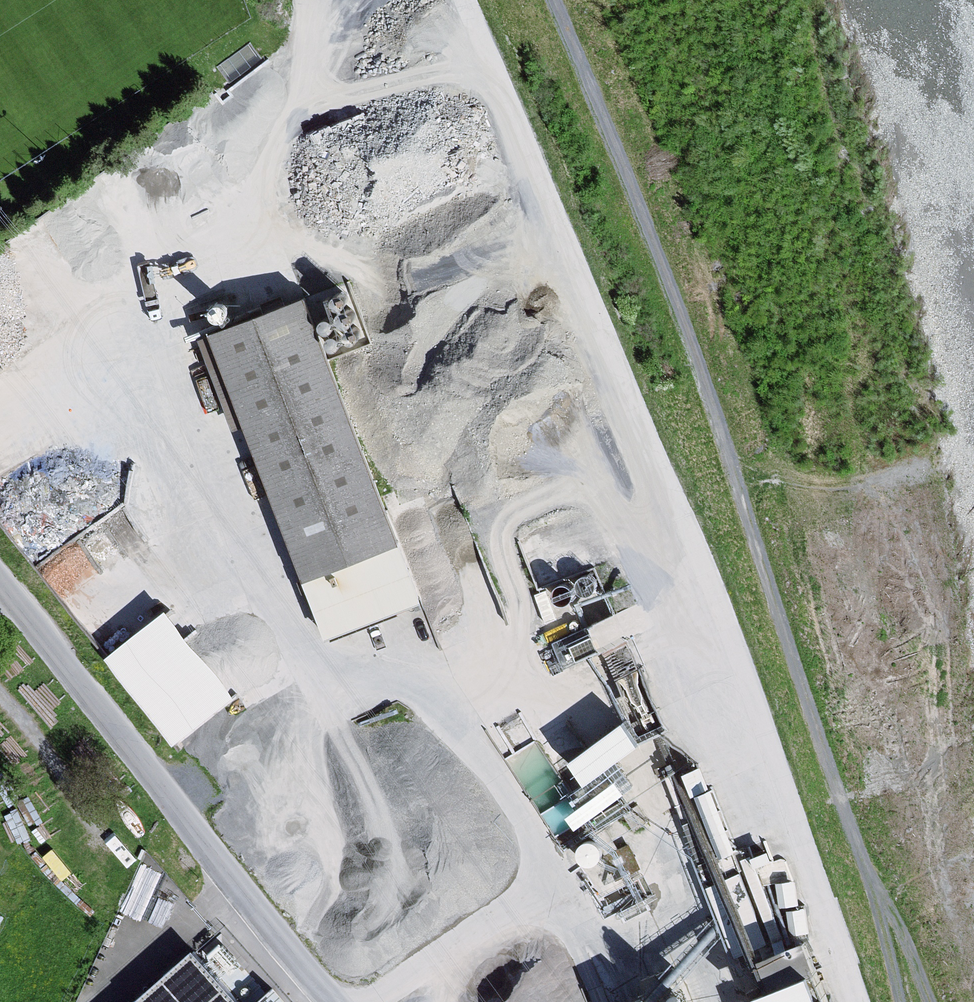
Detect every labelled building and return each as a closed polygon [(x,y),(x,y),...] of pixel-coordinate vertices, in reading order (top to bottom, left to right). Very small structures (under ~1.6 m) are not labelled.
[(339,305),(341,305),(344,305),(346,305),(348,303),(349,301),(350,299),(350,296),(349,294),(347,292),(345,291),(342,290),(339,291),(337,292),(336,294),(335,296),(335,299),(335,301),(337,303),(339,305)] [(310,296),(214,332),(329,634),(425,597),(310,296)] [(345,322),(347,322),(350,322),(352,322),(354,320),(355,318),(356,316),(356,313),(355,311),(353,309),(351,308),(348,307),(346,308),(343,309),(342,311),(341,313),(341,316),(342,318),(343,320),(345,322)] [(328,329),(330,329),(333,329),(335,329),(337,327),(338,325),(339,323),(339,320),(338,318),(336,316),(334,315),(331,314),(329,315),(326,316),(325,318),(324,320),(324,323),(325,325),(326,327),(328,329)] [(352,338),(355,339),(357,339),(359,338),(361,337),(363,335),(363,332),(363,330),(362,327),(360,326),(358,324),(355,324),(353,325),(351,326),(349,328),(348,330),(348,333),(349,335),(350,337),(352,338)] [(333,346),(335,347),(338,347),(340,346),(342,344),(344,342),(344,340),(344,337),(343,335),(341,333),(339,332),(336,332),(334,332),(332,334),(330,335),(329,338),(329,340),(330,342),(331,344),(333,346)] [(167,610),(107,658),(176,744),(236,695),(167,610)] [(574,743),(591,774),(649,741),(631,711),(574,743)] [(591,814),(636,786),(621,763),(577,792),(591,814)] [(629,842),(607,853),(619,879),(642,868),(629,842)] [(808,939),(773,953),(742,873),(711,883),(735,952),(754,946),(774,984),(762,989),(767,1001),(832,1001),(808,939)] [(134,1001),(241,1001),(194,948),(134,1001)] [(687,1000),(688,998),(688,995),(687,993),(685,991),(683,990),(681,989),(678,990),(676,991),(675,993),(674,995),(673,997),(674,999),(675,1001),(676,1001),(685,1001),(687,1000)] [(627,1001),(652,1001),(649,994),(627,1001)]
